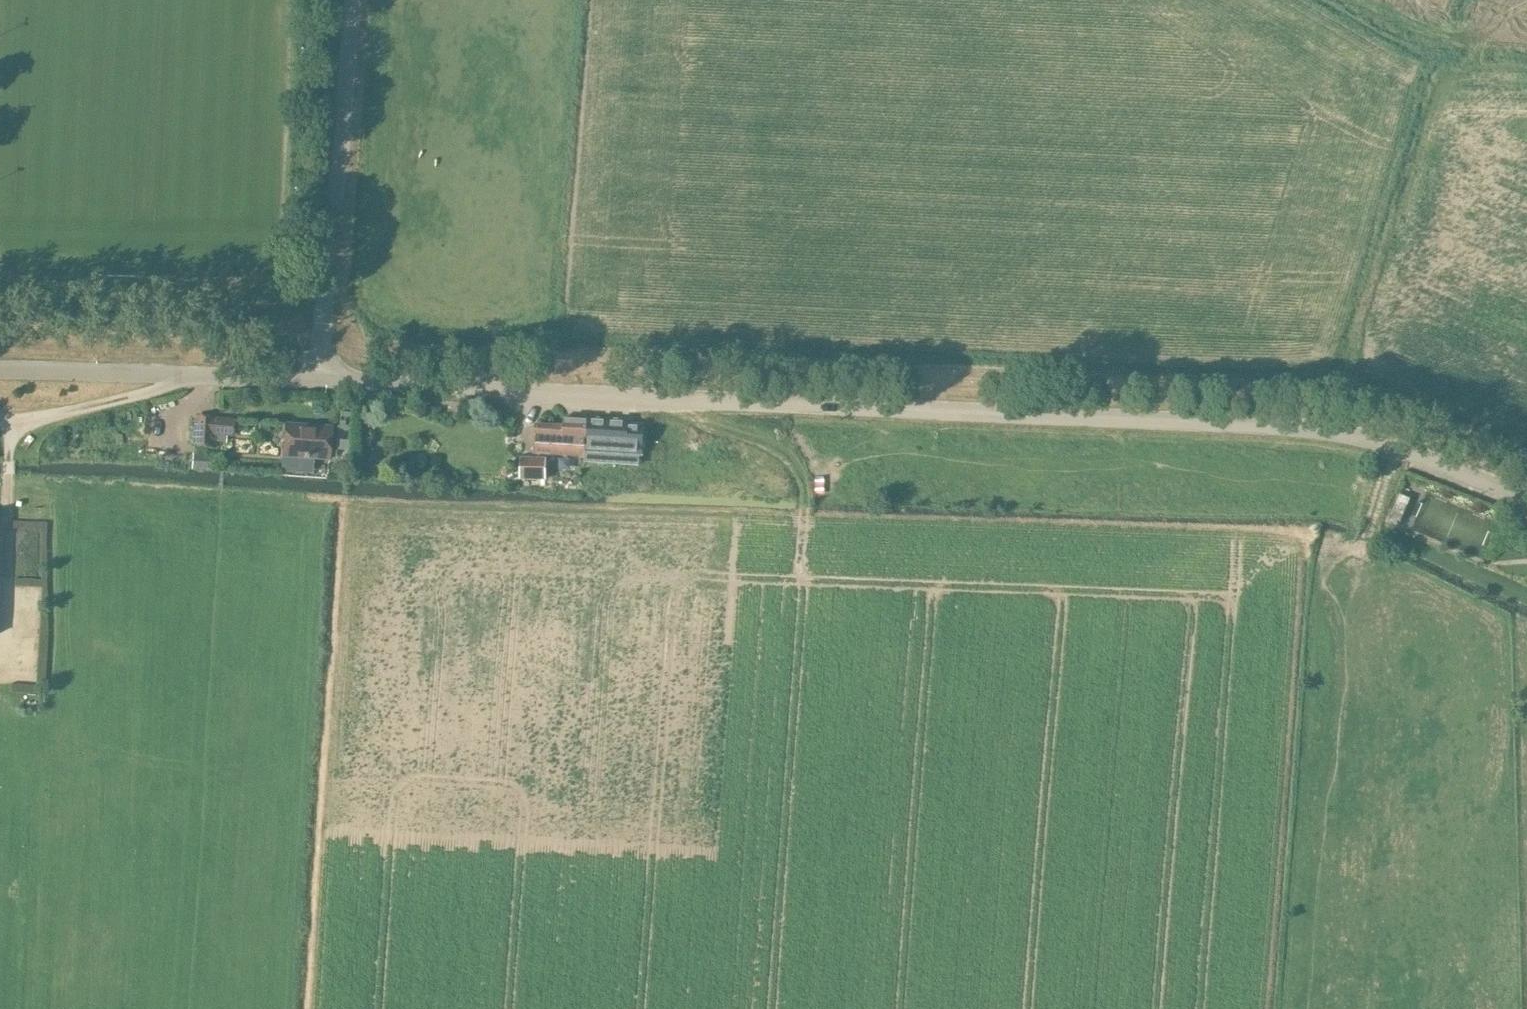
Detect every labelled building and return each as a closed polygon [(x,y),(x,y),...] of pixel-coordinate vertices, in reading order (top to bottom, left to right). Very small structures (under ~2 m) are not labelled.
[(232,421),(212,420),(212,419),(196,418),(194,446),(210,447),(211,434),(231,435),(232,421)] [(587,419),(567,418),(566,428),(535,426),(533,455),(586,459),(586,446),(587,419)] [(627,422),(587,419),(586,446),(625,449),(627,422)] [(330,428),(315,427),(314,431),(286,429),(286,425),(285,425),(282,457),(328,460),(330,428)] [(212,456),(191,455),(191,469),(212,469),(212,456)] [(546,459),(521,458),(520,479),(545,480),(546,459)]
